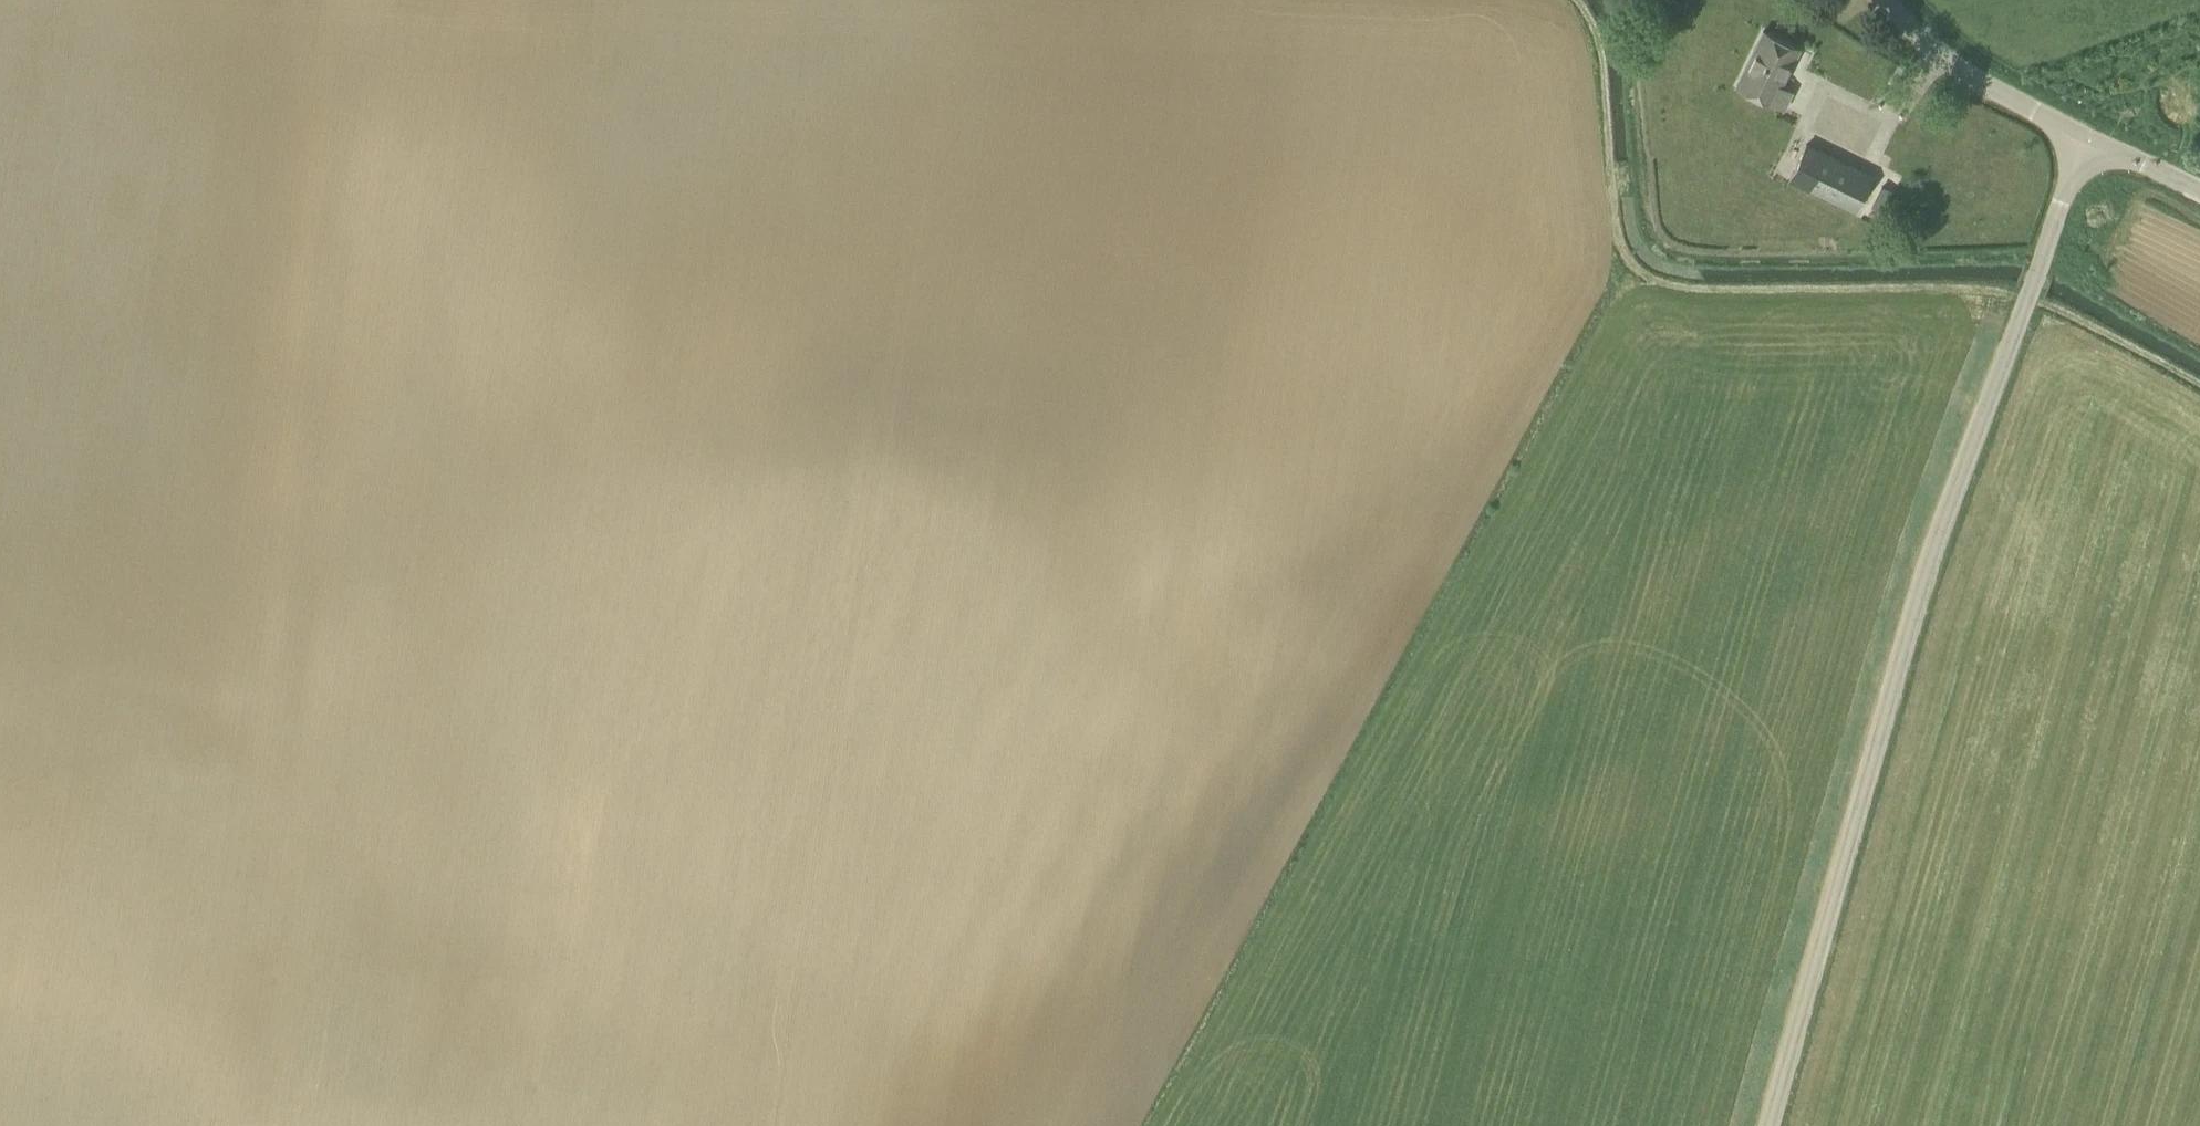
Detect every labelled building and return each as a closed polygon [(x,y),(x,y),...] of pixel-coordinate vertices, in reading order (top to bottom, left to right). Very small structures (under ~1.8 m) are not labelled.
[(1784,108),(1792,91),(1781,86),(1799,49),(1763,31),(1736,86),(1772,104),(1773,102),(1784,108)] [(1854,212),(1873,175),(1807,142),(1788,180),(1854,212)]
